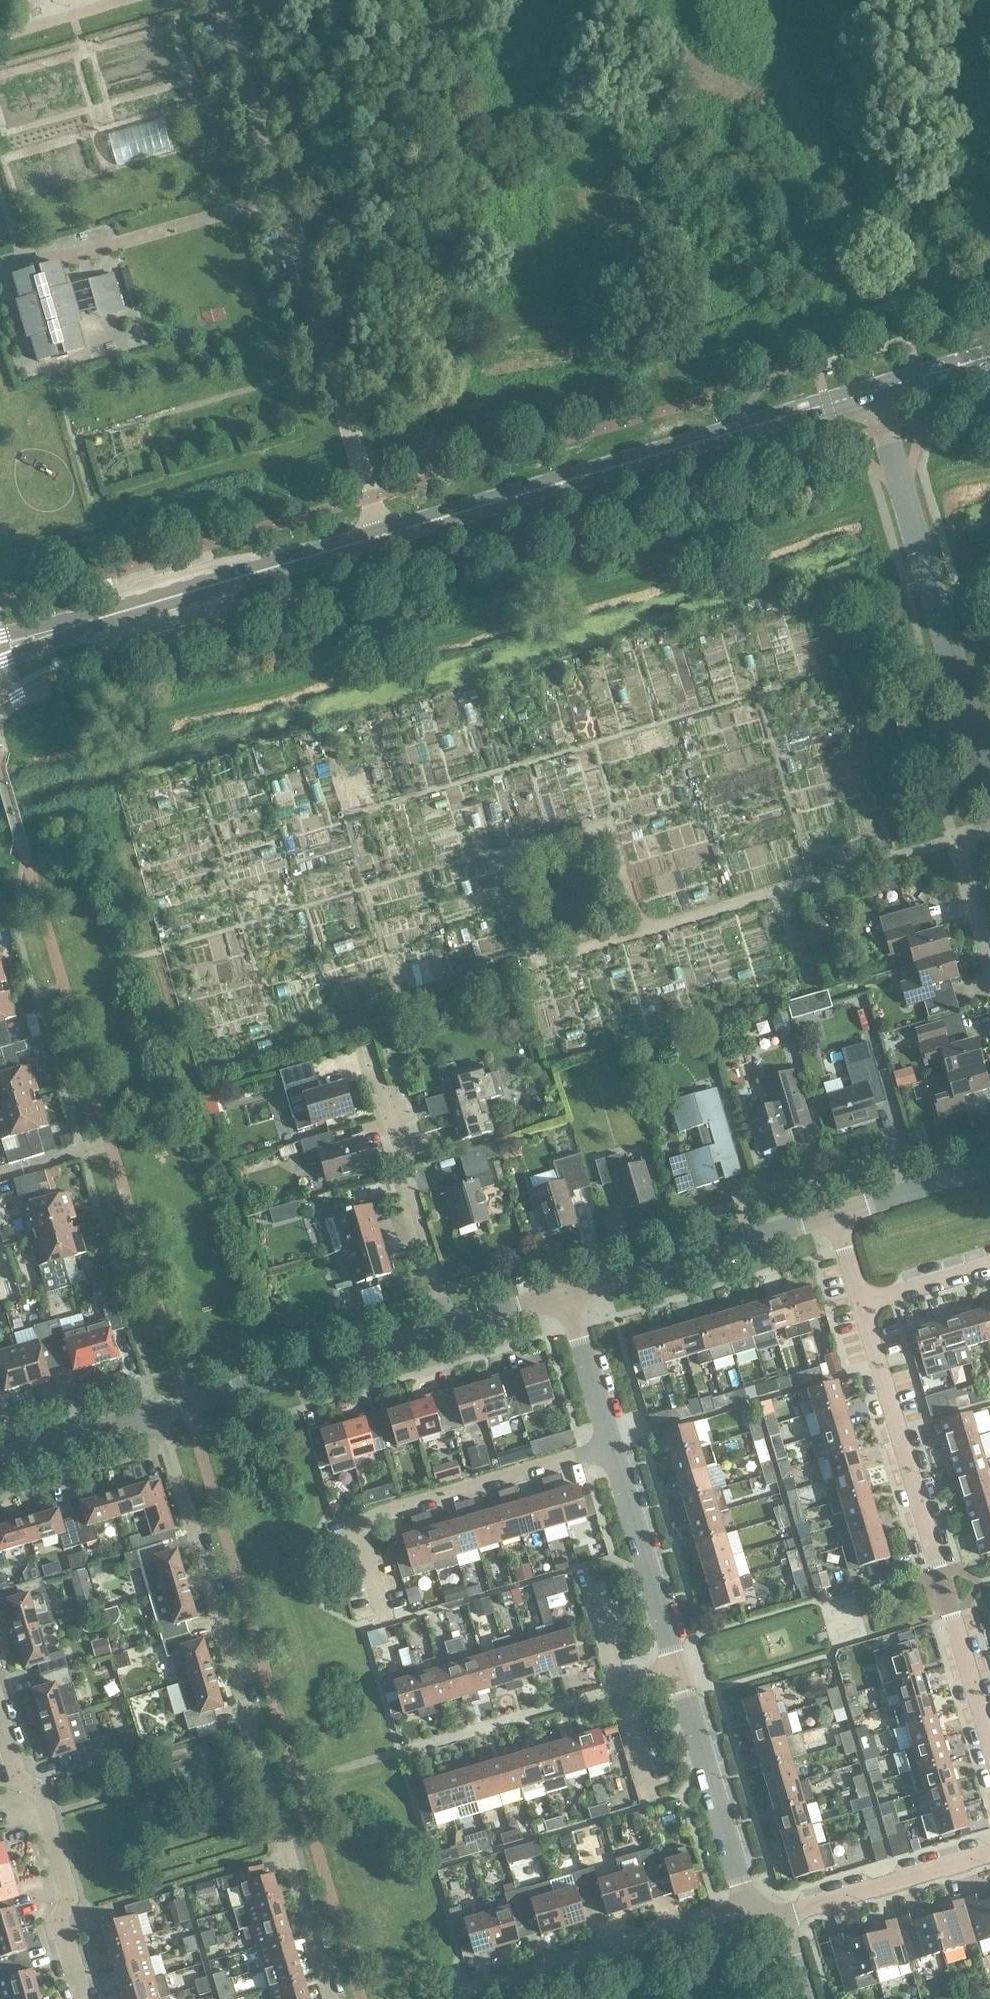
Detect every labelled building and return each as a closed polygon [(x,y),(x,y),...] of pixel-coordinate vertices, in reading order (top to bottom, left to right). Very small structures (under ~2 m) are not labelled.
[(14,277),(40,363),(84,350),(58,264),(14,277)] [(114,281),(92,288),(98,311),(121,305),(114,281)] [(258,779),(246,783),(250,798),(262,795),(258,779)] [(137,794),(147,847),(164,844),(159,819),(206,809),(203,791),(181,795),(179,785),(137,794)] [(914,965),(915,964),(950,953),(943,929),(915,938),(907,910),(879,918),(890,955),(909,949),(914,965)] [(826,926),(823,912),(811,915),(814,929),(826,926)] [(556,923),(547,925),(550,937),(559,935),(556,923)] [(950,953),(915,964),(919,979),(900,985),(906,1006),(934,998),(931,986),(958,978),(951,953),(950,953)] [(520,971),(516,958),(504,962),(508,974),(520,971)] [(3,988),(0,989),(0,1036),(4,1035),(9,1034),(5,1021),(17,1018),(9,992),(4,993),(3,988)] [(792,1020),(833,1008),(828,991),(787,1003),(792,1020)] [(780,1038),(793,1035),(786,1012),(773,1016),(775,1021),(772,1022),(775,1034),(779,1033),(780,1038)] [(943,1060),(947,1074),(982,1065),(984,1064),(976,1040),(949,1048),(945,1037),(947,1036),(943,1022),(915,1030),(919,1044),(918,1044),(924,1066),(943,1060)] [(24,1042),(12,1045),(15,1054),(26,1051),(24,1042)] [(834,1123),(836,1131),(850,1127),(878,1119),(872,1099),(884,1096),(884,1097),(885,1097),(869,1042),(842,1050),(846,1066),(853,1089),(826,1096),(834,1123)] [(3,1060),(7,1073),(16,1103),(35,1098),(34,1093),(38,1092),(31,1066),(19,1069),(15,1054),(12,1045),(8,1047),(8,1046),(0,1049),(3,1060)] [(320,1060),(299,1065),(301,1074),(322,1068),(320,1060)] [(482,1065),(456,1073),(461,1091),(450,1095),(458,1123),(453,1124),(458,1142),(493,1132),(484,1102),(503,1097),(497,1073),(485,1077),(482,1065)] [(982,1065),(947,1074),(946,1075),(951,1090),(932,1096),(938,1117),(965,1109),(962,1097),(989,1089),(982,1065)] [(267,1073),(272,1091),(297,1083),(292,1066),(267,1073)] [(898,1088),(916,1083),(912,1068),(894,1073),(898,1088)] [(763,1081),(770,1106),(748,1113),(760,1153),(792,1144),(788,1130),(810,1124),(794,1071),(763,1081)] [(16,1103),(7,1073),(0,1075),(0,1108),(16,1103)] [(315,1125),(328,1121),(352,1114),(343,1084),(305,1096),(310,1114),(294,1119),(297,1131),(315,1126),(315,1125)] [(704,1149),(686,1154),(668,1159),(678,1194),(696,1189),(719,1182),(713,1162),(719,1160),(720,1163),(736,1158),(716,1089),(670,1102),(679,1133),(697,1128),(704,1149)] [(16,1103),(29,1146),(32,1158),(44,1154),(37,1130),(49,1127),(41,1101),(36,1102),(35,1098),(16,1103)] [(16,1103),(0,1108),(0,1135),(2,1141),(12,1137),(13,1140),(2,1143),(9,1165),(32,1158),(29,1146),(16,1103)] [(331,1132),(300,1142),(308,1167),(324,1162),(330,1180),(368,1169),(359,1139),(335,1146),(331,1132)] [(494,1142),(458,1152),(467,1182),(466,1183),(467,1185),(446,1191),(457,1230),(488,1221),(479,1190),(494,1186),(487,1160),(498,1156),(494,1142)] [(295,1146),(280,1150),(282,1159),(297,1154),(295,1146)] [(590,1187),(581,1154),(553,1162),(559,1183),(533,1191),(545,1233),(576,1224),(569,1200),(575,1198),(573,1192),(590,1187)] [(654,1201),(653,1200),(642,1163),(624,1168),(620,1155),(595,1162),(602,1186),(616,1182),(625,1210),(654,1201)] [(44,1171),(37,1173),(40,1185),(48,1183),(44,1171)] [(20,1178),(28,1204),(21,1206),(28,1232),(33,1231),(35,1235),(53,1230),(45,1199),(43,1200),(35,1173),(20,1178)] [(492,1192),(492,1206),(513,1205),(512,1191),(492,1192)] [(68,1192),(45,1199),(53,1230),(72,1224),(71,1220),(76,1218),(68,1192)] [(285,1212),(284,1206),(272,1209),(274,1215),(285,1212)] [(336,1216),(346,1250),(381,1240),(371,1206),(351,1212),(351,1210),(346,1212),(346,1213),(336,1216)] [(72,1224),(53,1230),(70,1286),(82,1283),(86,1282),(83,1270),(78,1271),(74,1257),(86,1253),(78,1227),(73,1229),(72,1224)] [(0,1231),(0,1235),(1,1239),(7,1242),(13,1240),(15,1234),(13,1228),(8,1226),(2,1227),(0,1231)] [(70,1286),(53,1230),(35,1235),(36,1240),(31,1241),(39,1267),(47,1265),(54,1291),(70,1286)] [(391,1274),(381,1240),(346,1250),(356,1284),(366,1281),(366,1282),(372,1281),(372,1279),(391,1274)] [(787,1295),(796,1325),(800,1337),(812,1333),(808,1322),(819,1318),(810,1289),(787,1295)] [(766,1302),(774,1332),(785,1328),(788,1340),(800,1337),(796,1325),(787,1295),(766,1302)] [(31,1314),(43,1310),(39,1297),(27,1301),(31,1314)] [(774,1332),(766,1302),(744,1308),(756,1349),(778,1343),(774,1332)] [(85,1327),(96,1365),(118,1358),(111,1333),(123,1329),(115,1303),(102,1307),(106,1320),(85,1327)] [(744,1308),(722,1315),(731,1344),(734,1356),(756,1349),(744,1308)] [(980,1312),(989,1341),(989,1309),(980,1312)] [(980,1312),(958,1318),(967,1348),(989,1341),(980,1312)] [(722,1315),(700,1321),(709,1351),(731,1344),(722,1315)] [(936,1325),(945,1354),(948,1364),(960,1361),(957,1351),(967,1348),(958,1318),(936,1325)] [(74,1372),(96,1365),(85,1327),(63,1333),(59,1319),(46,1323),(54,1350),(66,1346),(74,1372)] [(678,1327),(687,1357),(697,1354),(700,1366),(712,1362),(709,1351),(700,1321),(678,1327)] [(38,1341),(16,1347),(27,1385),(50,1379),(42,1353),(54,1350),(46,1323),(34,1327),(38,1341)] [(948,1364),(945,1354),(936,1325),(913,1331),(922,1361),(932,1358),(935,1368),(948,1364)] [(17,1339),(35,1335),(33,1326),(15,1330),(17,1339)] [(678,1327),(656,1334),(665,1364),(687,1357),(678,1327)] [(665,1364),(656,1334),(634,1341),(642,1370),(665,1364)] [(5,1392),(27,1385),(16,1347),(0,1352),(0,1375),(5,1392)] [(825,1359),(826,1364),(830,1376),(835,1374),(842,1372),(837,1355),(825,1359)] [(521,1416),(533,1413),(531,1407),(554,1400),(544,1367),(522,1374),(520,1369),(508,1372),(521,1416)] [(820,1368),(810,1371),(813,1381),(823,1378),(820,1368)] [(810,1371),(788,1377),(791,1387),(813,1381),(810,1371)] [(476,1387),(486,1420),(488,1426),(521,1416),(508,1372),(496,1376),(497,1381),(476,1387)] [(769,1394),(791,1387),(788,1377),(766,1383),(769,1394)] [(844,1405),(837,1382),(808,1391),(811,1402),(801,1405),(805,1416),(814,1414),(844,1405)] [(769,1394),(766,1383),(756,1386),(759,1397),(769,1394)] [(486,1420),(476,1387),(455,1393),(454,1388),(441,1392),(453,1430),(486,1420)] [(409,1407),(419,1440),(453,1430),(441,1392),(429,1395),(431,1400),(409,1407)] [(733,1393),(722,1396),(725,1407),(736,1404),(733,1393)] [(961,1408),(972,1405),(969,1395),(958,1398),(961,1408)] [(725,1407),(722,1396),(712,1399),(715,1410),(725,1407)] [(646,1413),(664,1406),(661,1397),(643,1404),(646,1413)] [(928,1407),(931,1417),(961,1408),(958,1398),(928,1407)] [(844,1405),(814,1414),(821,1435),(850,1427),(844,1405)] [(689,1406),(679,1409),(682,1419),(692,1416),(689,1406)] [(375,1412),(382,1438),(393,1435),(397,1447),(419,1440),(409,1407),(388,1413),(387,1408),(375,1412)] [(682,1419),(679,1409),(668,1412),(671,1422),(682,1419)] [(364,1420),(343,1426),(353,1460),(353,1459),(375,1453),(372,1441),(382,1438),(375,1412),(363,1415),(364,1420)] [(767,1428),(777,1425),(774,1414),(764,1417),(767,1428)] [(941,1423),(948,1445),(978,1437),(971,1414),(941,1423)] [(761,1429),(758,1419),(748,1422),(751,1432),(761,1429)] [(693,1425),(663,1433),(670,1456),(699,1447),(693,1425)] [(784,1447),(780,1435),(777,1425),(767,1428),(773,1450),(784,1447)] [(353,1459),(353,1460),(343,1426),(321,1432),(320,1428),(308,1431),(319,1470),(331,1466),(334,1476),(356,1469),(353,1459)] [(850,1427),(821,1435),(810,1439),(816,1461),(817,1460),(827,1457),(857,1448),(850,1427)] [(761,1429),(751,1432),(754,1442),(764,1439),(761,1429)] [(948,1445),(954,1467),(984,1459),(989,1457),(989,1443),(987,1434),(978,1437),(948,1445)] [(541,1439),(529,1443),(533,1456),(536,1456),(543,1453),(545,1453),(541,1439)] [(699,1447),(670,1456),(676,1478),(706,1469),(716,1466),(710,1444),(699,1447)] [(468,1450),(473,1470),(490,1466),(485,1446),(468,1450)] [(773,1450),(777,1461),(780,1471),(790,1468),(784,1447),(773,1450)] [(857,1448),(827,1457),(817,1460),(824,1482),(834,1479),(863,1470),(857,1448)] [(498,1458),(501,1467),(510,1465),(507,1456),(498,1458)] [(954,1467),(961,1489),(989,1481),(989,1478),(984,1459),(954,1467)] [(774,1473),(771,1463),(760,1466),(763,1476),(774,1473)] [(790,1468),(780,1471),(782,1481),(783,1481),(786,1493),(796,1490),(790,1468)] [(706,1469),(676,1478),(682,1500),(712,1491),(706,1469)] [(863,1470),(834,1479),(836,1489),(826,1492),(829,1504),(870,1492),(863,1470)] [(443,1483),(440,1471),(432,1473),(436,1485),(443,1483)] [(774,1473),(763,1476),(766,1486),(777,1483),(774,1473)] [(566,1490),(564,1485),(561,1474),(552,1477),(555,1487),(556,1493),(565,1524),(588,1517),(582,1498),(579,1486),(566,1490)] [(555,1487),(552,1477),(542,1480),(545,1490),(555,1487)] [(159,1481),(114,1494),(121,1517),(149,1509),(156,1534),(173,1529),(159,1481)] [(967,1511),(989,1504),(989,1481),(961,1489),(967,1511)] [(682,1500),(689,1522),(719,1513),(728,1510),(722,1488),(712,1491),(682,1500)] [(403,1489),(381,1491),(382,1513),(405,1512),(403,1489)] [(362,1493),(366,1506),(377,1503),(373,1490),(362,1493)] [(522,1537),(513,1506),(511,1500),(508,1490),(498,1493),(503,1508),(491,1512),(500,1543),(522,1537)] [(846,1523),(876,1514),(870,1492),(829,1504),(833,1516),(844,1513),(846,1523)] [(556,1493),(534,1499),(543,1530),(565,1524),(556,1493)] [(121,1517),(114,1494),(80,1504),(84,1515),(73,1518),(81,1545),(98,1540),(93,1525),(121,1517)] [(582,1498),(588,1517),(596,1515),(590,1496),(582,1498)] [(534,1499),(513,1506),(522,1537),(543,1530),(534,1499)] [(473,1500),(464,1503),(467,1513),(476,1510),(473,1500)] [(800,1502),(789,1505),(792,1515),(803,1512),(800,1502)] [(455,1506),(459,1521),(447,1525),(456,1556),(478,1550),(469,1518),(467,1513),(464,1503),(455,1506)] [(974,1533),(989,1528),(989,1504),(967,1511),(974,1533)] [(787,1517),(784,1506),(773,1509),(776,1520),(787,1517)] [(81,1545),(73,1518),(62,1522),(58,1510),(24,1520),(31,1543),(59,1535),(64,1550),(81,1545)] [(500,1543),(491,1512),(469,1518),(478,1550),(500,1543)] [(803,1512),(792,1515),(795,1525),(806,1522),(803,1512)] [(695,1544),(725,1535),(719,1513),(689,1522),(695,1544)] [(876,1514),(846,1523),(853,1545),(883,1536),(876,1514)] [(787,1517),(776,1520),(779,1530),(790,1527),(787,1517)] [(24,1520),(0,1527),(0,1569),(8,1567),(4,1551),(31,1543),(24,1520)] [(425,1531),(436,1570),(436,1572),(458,1566),(456,1556),(447,1525),(425,1531)] [(974,1533),(980,1556),(989,1553),(989,1528),(974,1533)] [(402,1580),(436,1570),(425,1531),(402,1538),(405,1548),(394,1552),(402,1580)] [(702,1565),(732,1557),(725,1535),(695,1544),(702,1565)] [(883,1536),(853,1545),(842,1548),(846,1560),(856,1557),(859,1567),(889,1559),(883,1536)] [(141,1568),(144,1567),(152,1595),(187,1584),(177,1551),(166,1554),(162,1543),(136,1551),(141,1568)] [(813,1545),(802,1548),(805,1559),(816,1556),(813,1545)] [(799,1560),(796,1550),(786,1553),(789,1563),(799,1560)] [(129,1572),(141,1568),(136,1551),(123,1554),(129,1572)] [(816,1556),(805,1559),(808,1569),(819,1566),(816,1556)] [(708,1587),(738,1579),(732,1557),(702,1565),(708,1587)] [(553,1564),(555,1572),(568,1569),(565,1560),(553,1564)] [(799,1560),(789,1563),(792,1574),(802,1571),(799,1560)] [(44,1578),(61,1573),(58,1563),(42,1567),(44,1578)] [(532,1578),(529,1566),(513,1571),(516,1583),(532,1578)] [(76,1572),(87,1611),(96,1608),(85,1569),(76,1572)] [(811,1577),(812,1581),(815,1590),(815,1592),(830,1587),(826,1572),(823,1573),(811,1577)] [(0,1576),(0,1591),(10,1588),(5,1574),(0,1576)] [(708,1587),(715,1610),(745,1601),(742,1591),(753,1588),(749,1575),(738,1579),(708,1587)] [(537,1601),(546,1599),(557,1596),(568,1592),(563,1576),(532,1585),(536,1602),(537,1601)] [(6,1601),(16,1635),(39,1628),(55,1624),(41,1579),(15,1586),(18,1598),(6,1601)] [(152,1595),(160,1623),(157,1624),(162,1641),(189,1633),(186,1622),(197,1618),(187,1584),(152,1595)] [(480,1585),(465,1590),(468,1598),(482,1594),(480,1586),(480,1585)] [(464,1586),(456,1588),(460,1600),(468,1598),(465,1590),(464,1586)] [(405,1591),(409,1606),(421,1602),(416,1587),(405,1591)] [(510,1592),(502,1595),(505,1605),(513,1603),(510,1592)] [(488,1598),(472,1603),(477,1619),(493,1614),(488,1598)] [(544,1627),(558,1675),(567,1673),(565,1667),(579,1663),(570,1632),(556,1636),(553,1624),(544,1627)] [(539,1641),(526,1645),(535,1676),(549,1672),(550,1678),(558,1675),(544,1627),(535,1629),(539,1641)] [(41,1676),(68,1668),(63,1651),(47,1656),(39,1628),(16,1635),(26,1669),(38,1665),(41,1676)] [(189,1633),(162,1641),(167,1658),(171,1657),(179,1684),(213,1674),(203,1640),(192,1644),(189,1633)] [(457,1652),(471,1701),(479,1699),(477,1693),(491,1689),(482,1658),(469,1661),(462,1637),(453,1639),(457,1652)] [(509,1637),(500,1639),(515,1688),(523,1686),(521,1680),(535,1676),(526,1645),(513,1649),(509,1637)] [(107,1638),(94,1642),(98,1657),(111,1654),(107,1638)] [(471,1701),(457,1652),(453,1639),(444,1642),(451,1667),(438,1670),(447,1702),(461,1697),(463,1703),(471,1701)] [(515,1688),(500,1639),(492,1642),(495,1654),(482,1658),(491,1689),(505,1685),(507,1691),(515,1688)] [(882,1686),(893,1683),(923,1674),(917,1651),(913,1652),(910,1642),(873,1653),(882,1686)] [(410,1654),(413,1665),(427,1714),(435,1712),(434,1706),(447,1702),(438,1670),(435,1659),(422,1663),(418,1651),(410,1654)] [(402,1713),(403,1715),(418,1710),(419,1716),(427,1714),(413,1665),(404,1668),(405,1670),(391,1674),(399,1700),(388,1703),(391,1716),(402,1713)] [(81,1713),(73,1686),(68,1668),(41,1676),(44,1687),(33,1691),(43,1725),(78,1714),(81,1713)] [(213,1674),(179,1684),(187,1712),(183,1713),(188,1731),(215,1723),(212,1712),(223,1708),(213,1674)] [(923,1674),(893,1683),(882,1686),(886,1697),(897,1694),(900,1705),(930,1696),(923,1674)] [(846,1697),(856,1694),(853,1683),(843,1687),(846,1697)] [(830,1701),(840,1698),(837,1688),(827,1691),(830,1701)] [(749,1725),(779,1716),(772,1694),(742,1702),(749,1725)] [(856,1694),(846,1697),(849,1707),(859,1704),(856,1694)] [(900,1728),(906,1726),(936,1718),(930,1696),(900,1705),(894,1706),(900,1728)] [(840,1698),(830,1701),(836,1724),(847,1721),(840,1698)] [(64,1755),(67,1766),(94,1758),(89,1741),(86,1742),(78,1714),(43,1725),(52,1758),(64,1755)] [(779,1716),(749,1725),(755,1747),(785,1738),(794,1736),(788,1714),(779,1716)] [(936,1718),(906,1726),(913,1748),(943,1739),(936,1718)] [(859,1740),(869,1737),(866,1727),(856,1730),(859,1740)] [(120,1760),(140,1754),(133,1729),(113,1735),(120,1760)] [(600,1732),(577,1738),(586,1770),(609,1763),(600,1732)] [(843,1745),(853,1742),(850,1732),(840,1735),(843,1745)] [(869,1737),(859,1740),(862,1751),(872,1747),(869,1737)] [(577,1738),(555,1745),(564,1776),(586,1770),(577,1738)] [(785,1738),(755,1747),(762,1769),(791,1760),(785,1738)] [(910,1773),(919,1770),(949,1761),(943,1739),(913,1748),(904,1751),(910,1773)] [(853,1742),(843,1745),(849,1767),(859,1764),(853,1742)] [(568,1787),(564,1776),(555,1745),(533,1751),(546,1794),(568,1787)] [(511,1758),(521,1789),(524,1800),(546,1794),(533,1751),(511,1758)] [(521,1789),(511,1758),(490,1764),(499,1795),(521,1789)] [(791,1760),(762,1769),(768,1791),(798,1782),(791,1760)] [(949,1761),(919,1770),(910,1773),(916,1795),(926,1792),(955,1783),(949,1761)] [(468,1771),(480,1813),(502,1807),(499,1795),(490,1764),(468,1771)] [(446,1777),(455,1808),(458,1820),(480,1813),(468,1771),(446,1777)] [(879,1771),(868,1774),(871,1784),(882,1781),(879,1771)] [(855,1789),(866,1786),(863,1776),(852,1779),(855,1789)] [(417,1801),(424,1826),(436,1822),(433,1814),(455,1808),(446,1777),(423,1784),(427,1798),(417,1801)] [(798,1782),(768,1791),(775,1813),(804,1804),(804,1802),(813,1799),(807,1780),(798,1783),(798,1782)] [(871,1784),(874,1794),(885,1791),(882,1781),(871,1784)] [(932,1814),(962,1805),(955,1783),(926,1792),(932,1814)] [(858,1799),(853,1801),(857,1812),(872,1808),(866,1786),(855,1789),(858,1799)] [(884,1828),(895,1825),(888,1803),(878,1806),(884,1828)] [(610,1814),(609,1814),(607,1804),(597,1807),(600,1817),(610,1814)] [(804,1804),(775,1813),(781,1835),(811,1826),(804,1804)] [(927,1840),(939,1837),(969,1828),(962,1805),(932,1814),(920,1817),(927,1840)] [(591,1820),(600,1817),(597,1807),(588,1810),(591,1820)] [(872,1808),(857,1812),(860,1824),(865,1822),(868,1833),(879,1830),(872,1808)] [(563,1817),(553,1820),(556,1830),(566,1827),(563,1817)] [(547,1833),(556,1830),(553,1820),(544,1823),(547,1833)] [(884,1828),(887,1838),(898,1835),(895,1825),(884,1828)] [(811,1826),(781,1835),(787,1856),(817,1848),(811,1826)] [(519,1830),(510,1833),(513,1843),(522,1840),(519,1830)] [(879,1830),(868,1833),(871,1843),(882,1840),(879,1830)] [(503,1846),(513,1843),(510,1833),(500,1835),(503,1846)] [(571,1834),(562,1837),(565,1847),(574,1844),(571,1834)] [(887,1838),(891,1851),(893,1858),(904,1855),(898,1835),(887,1838)] [(475,1843),(466,1846),(469,1856),(478,1853),(475,1843)] [(9,1865),(3,1844),(0,1845),(0,1868),(9,1865)] [(817,1848),(787,1856),(794,1879),(835,1867),(829,1844),(817,1848)] [(459,1858),(469,1856),(466,1846),(456,1848),(459,1858)] [(687,1856),(684,1848),(677,1850),(679,1858),(665,1862),(660,1848),(649,1852),(657,1878),(668,1874),(674,1896),(676,1895),(678,1901),(695,1896),(693,1890),(697,1889),(687,1856)] [(435,1866),(449,1862),(446,1851),(432,1855),(435,1866)] [(646,1881),(657,1878),(649,1852),(616,1861),(620,1876),(630,1909),(652,1902),(646,1881)] [(7,1900),(15,1898),(12,1888),(16,1887),(9,1865),(0,1868),(0,1902),(7,1900)] [(244,1906),(245,1907),(279,1897),(273,1875),(265,1878),(262,1867),(219,1879),(223,1891),(227,1890),(233,1910),(236,1909),(244,1906)] [(594,1868),(582,1871),(590,1897),(601,1894),(607,1915),(630,1909),(620,1876),(598,1882),(594,1868)] [(572,1875),(549,1882),(563,1928),(586,1922),(579,1900),(590,1897),(582,1871),(571,1874),(572,1875)] [(527,1888),(516,1891),(523,1917),(534,1914),(541,1935),(563,1928),(549,1882),(527,1888)] [(513,1920),(523,1917),(516,1891),(504,1894),(507,1907),(495,1911),(492,1902),(484,1905),(487,1915),(496,1948),(519,1941),(513,1920)] [(243,1930),(251,1928),(285,1918),(279,1897),(245,1907),(244,1906),(236,1909),(243,1930)] [(963,1900),(976,1943),(989,1939),(989,1901),(978,1904),(975,1897),(963,1900)] [(20,1929),(14,1908),(10,1909),(7,1900),(0,1902),(0,1936),(20,1929)] [(108,1947),(143,1937),(137,1917),(152,1912),(149,1900),(124,1907),(128,1918),(102,1926),(108,1947)] [(943,1953),(976,1943),(963,1900),(945,1906),(947,1913),(932,1918),(943,1953)] [(190,1924),(183,1901),(168,1905),(175,1928),(190,1924)] [(460,1907),(449,1911),(456,1937),(467,1933),(474,1955),(496,1948),(487,1915),(464,1921),(460,1907)] [(904,1945),(903,1945),(909,1963),(943,1953),(932,1918),(911,1924),(909,1916),(897,1920),(904,1945)] [(285,1918),(251,1928),(243,1930),(246,1941),(254,1938),(257,1949),(291,1938),(285,1918)] [(893,1948),(903,1945),(904,1945),(897,1920),(884,1924),(887,1931),(865,1937),(876,1973),(877,1973),(898,1966),(893,1948)] [(0,1936),(0,1970),(1,1970),(0,1969),(26,1962),(23,1952),(26,1951),(20,1929),(0,1936)] [(200,1934),(203,1942),(215,1938),(213,1931),(200,1934)] [(850,1942),(848,1934),(829,1940),(845,1994),(880,1984),(877,1973),(876,1973),(865,1937),(850,1942)] [(182,1940),(184,1947),(197,1944),(194,1936),(182,1940)] [(108,1947),(114,1968),(149,1958),(143,1937),(108,1947)] [(215,1938),(203,1942),(205,1949),(217,1946),(215,1938)] [(297,1959),(291,1938),(257,1949),(263,1969),(297,1959)] [(197,1944),(184,1947),(187,1955),(199,1951),(197,1944)] [(114,1968),(120,1989),(155,1979),(149,1958),(114,1968)] [(304,1980),(297,1959),(263,1969),(269,1990),(304,1980)] [(32,1970),(29,1971),(26,1962),(0,1969),(1,1970),(0,1970),(0,1998),(14,1998),(38,1992),(32,1970)] [(259,1982),(255,1969),(234,1975),(238,1988),(259,1982)] [(213,1976),(215,1983),(227,1980),(225,1972),(213,1976)] [(194,1981),(197,1989),(209,1985),(207,1978),(194,1981)] [(155,1979),(120,1989),(123,1998),(162,1998),(168,1997),(165,1987),(158,1989),(155,1979)] [(227,1980),(215,1983),(219,1998),(237,1998),(231,1979),(227,1980)] [(269,1990),(272,1998),(309,1998),(304,1980),(269,1990)] [(209,1985),(197,1989),(199,1996),(211,1993),(209,1985)]
